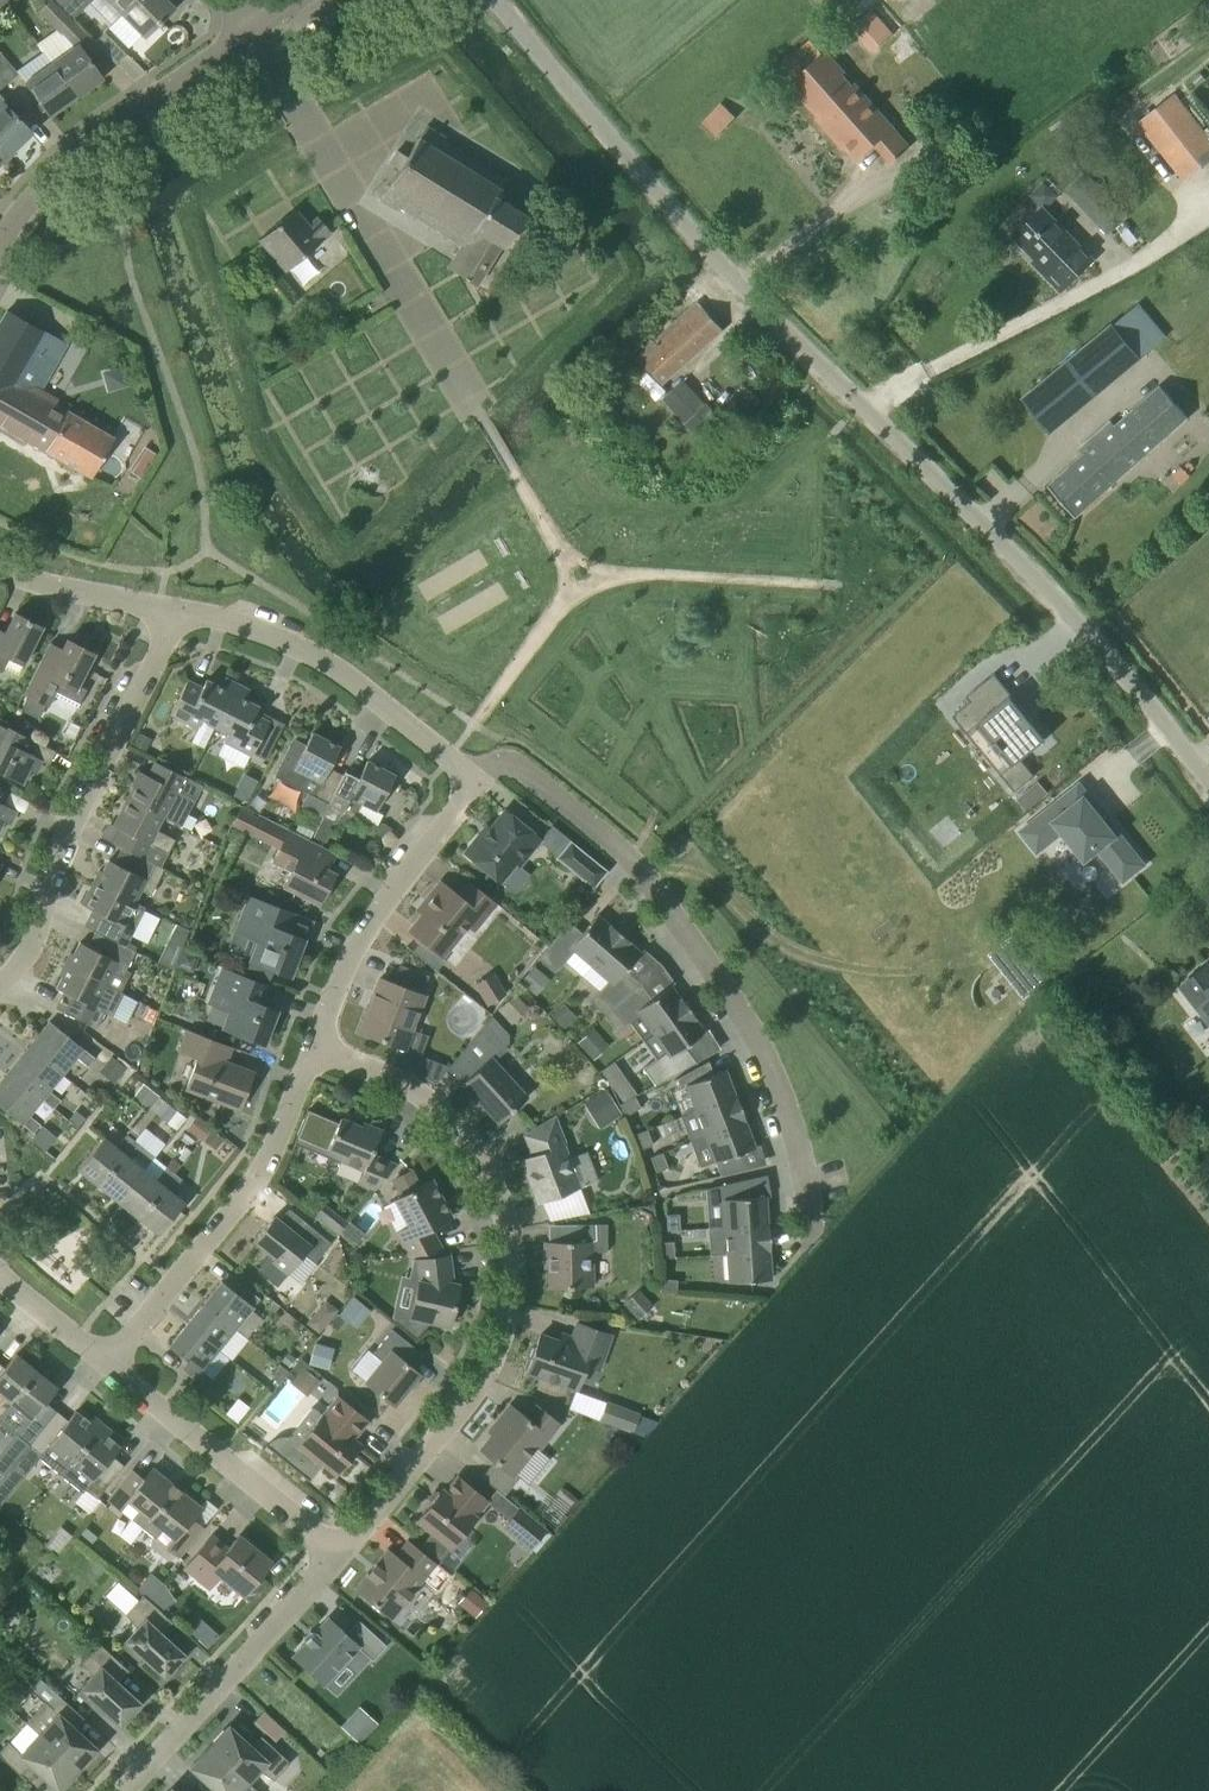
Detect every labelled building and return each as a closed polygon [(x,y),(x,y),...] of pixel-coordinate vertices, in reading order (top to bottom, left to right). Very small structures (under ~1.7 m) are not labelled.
[(59,27),(37,43),(51,63),(76,97),(102,78),(90,61),(102,49),(94,42),(72,19),(72,20),(62,9),(52,0),(51,0),(42,9),(59,27)] [(62,9),(71,0),(52,0),(62,9)] [(62,9),(72,20),(72,19),(92,0),(71,0),(62,9)] [(121,14),(135,0),(108,0),(121,14)] [(121,14),(144,37),(174,7),(167,0),(135,0),(121,14)] [(845,23),(866,52),(890,35),(869,6),(845,23)] [(94,42),(102,49),(116,64),(126,54),(105,32),(94,42)] [(843,73),(847,70),(840,63),(838,65),(826,51),(822,54),(810,42),(777,72),(818,117),(816,119),(835,141),(837,139),(857,161),(875,145),(891,163),(911,146),(856,82),(853,85),(843,73)] [(7,84),(19,74),(0,52),(0,75),(7,84)] [(76,97),(51,63),(25,82),(49,116),(76,97)] [(1208,162),(1208,141),(1173,95),(1139,122),(1186,180),(1208,162)] [(9,155),(32,132),(0,100),(0,146),(9,155)] [(736,117),(722,104),(703,125),(717,138),(736,117)] [(505,175),(503,179),(488,170),(491,166),(488,165),(486,169),(473,161),(475,157),(473,155),(471,159),(457,151),(460,147),(457,146),(455,150),(442,142),(444,138),(426,126),(418,138),(417,138),(416,140),(416,141),(407,156),(397,150),(389,163),(399,169),(389,185),(388,184),(387,186),(388,187),(380,199),(397,210),(400,206),(413,214),(411,218),(413,219),(415,215),(428,224),(426,227),(428,229),(431,225),(444,233),(441,237),(444,238),(446,235),(461,244),(447,265),(446,264),(444,266),(476,285),(501,245),(505,248),(525,216),(495,197),(501,189),(500,189),(507,176),(505,175)] [(9,155),(0,146),(0,163),(9,155)] [(1066,192),(1107,235),(1128,214),(1087,172),(1066,192)] [(1042,181),(1049,187),(1047,188),(1055,196),(1065,186),(1057,178),(1056,180),(1050,174),(1042,181)] [(1039,267),(1061,290),(1092,260),(1042,209),(1015,236),(1042,264),(1039,267)] [(294,210),(259,238),(286,269),(331,232),(318,217),(308,226),(294,210)] [(1113,325),(1023,400),(1050,433),(1140,358),(1139,356),(1164,335),(1139,303),(1113,325)] [(661,385),(724,329),(703,307),(659,346),(655,340),(636,357),(661,385)] [(91,478),(114,439),(35,393),(65,343),(43,330),(42,330),(7,310),(0,322),(0,425),(91,478)] [(725,426),(684,381),(663,400),(705,445),(725,426)] [(1075,517),(1188,417),(1161,387),(1116,426),(1111,421),(1079,449),(1084,455),(1048,487),(1075,517)] [(137,458),(130,470),(141,477),(149,465),(157,454),(148,448),(141,460),(137,458)] [(15,613),(1,639),(0,639),(0,670),(1,671),(9,657),(23,664),(42,627),(15,613)] [(87,689),(78,685),(94,653),(67,640),(57,660),(44,653),(24,693),(49,706),(55,695),(78,707),(87,689)] [(215,727),(237,683),(225,677),(220,687),(206,679),(202,687),(188,679),(170,714),(197,728),(201,720),(215,727)] [(983,697),(972,706),(986,722),(992,717),(1028,758),(1056,732),(1019,690),(1012,697),(995,677),(979,692),(983,697)] [(251,756),(269,721),(254,713),(258,706),(244,699),(249,689),(237,683),(215,727),(228,734),(224,742),(251,756)] [(22,783),(29,768),(36,772),(42,760),(26,752),(32,739),(0,723),(0,772),(22,783)] [(300,789),(328,803),(343,775),(329,768),(340,746),(312,732),(293,768),(307,775),(300,789)] [(343,775),(328,803),(322,815),(324,816),(314,836),(326,842),(336,821),(340,823),(344,824),(348,823),(353,819),(361,803),(376,810),(395,774),(367,760),(356,782),(343,775)] [(182,826),(202,785),(160,764),(153,778),(140,771),(127,798),(163,817),(182,826)] [(1081,782),(1022,828),(1038,848),(1063,828),(1086,857),(1099,846),(1124,878),(1144,862),(1081,782)] [(159,866),(166,853),(168,854),(175,839),(157,830),(163,817),(127,798),(113,825),(126,832),(119,844),(115,842),(114,843),(122,847),(164,869),(159,866)] [(16,811),(0,803),(0,825),(3,819),(10,822),(16,811)] [(239,807),(230,825),(252,836),(261,818),(239,807)] [(483,837),(479,834),(464,852),(500,881),(515,863),(519,866),(540,839),(505,810),(483,837)] [(263,820),(256,833),(272,842),(279,830),(263,820)] [(333,852),(288,829),(279,849),(274,858),(293,867),(283,887),(318,905),(335,872),(317,863),(324,849),(332,853),(333,852)] [(570,840),(556,857),(594,889),(608,871),(570,840)] [(93,881),(145,907),(135,902),(141,891),(151,895),(164,869),(122,847),(114,863),(108,860),(103,871),(99,870),(93,881)] [(95,930),(125,946),(145,907),(93,881),(88,892),(91,894),(85,906),(92,909),(84,925),(95,930)] [(440,882),(425,901),(430,904),(409,930),(441,956),(468,924),(474,929),(496,902),(471,882),(459,897),(440,882)] [(290,975),(304,939),(285,932),(293,912),(249,895),(235,931),(258,940),(250,959),(290,975)] [(574,951),(591,965),(619,933),(610,925),(598,914),(582,932),(568,920),(538,958),(555,972),(574,951)] [(70,952),(65,963),(120,991),(130,971),(126,969),(136,951),(125,946),(95,930),(87,946),(80,942),(74,953),(70,952)] [(589,1002),(605,1015),(640,983),(625,970),(641,952),(619,933),(591,965),(583,975),(600,990),(589,1002)] [(166,947),(159,960),(175,968),(180,955),(166,947)] [(123,993),(120,991),(65,963),(59,975),(62,976),(56,988),(64,992),(56,1007),(96,1028),(104,1012),(111,1016),(123,993)] [(1208,965),(1181,986),(1208,1023),(1208,967),(1208,965)] [(404,1049),(413,1026),(425,995),(422,994),(429,977),(400,966),(394,983),(380,978),(359,1031),(398,1046),(393,1060),(436,1083),(449,1067),(416,1054),(404,1049)] [(535,966),(521,981),(536,994),(550,979),(535,966)] [(224,1028),(264,1043),(276,1010),(260,1004),(267,986),(222,969),(210,1002),(230,1010),(224,1028)] [(487,1005),(505,994),(492,973),(474,983),(487,1005)] [(630,1022),(643,1040),(688,1008),(671,985),(652,999),(640,983),(605,1015),(617,1032),(630,1022)] [(499,1007),(497,1009),(511,1023),(529,1005),(517,993),(515,991),(499,1007)] [(564,1003),(551,1014),(564,1028),(576,1017),(564,1003)] [(656,1058),(643,1068),(655,1085),(696,1061),(685,1045),(704,1031),(688,1008),(643,1040),(656,1058)] [(508,1033),(492,1016),(464,1050),(480,1068),(463,1084),(498,1122),(527,1096),(494,1061),(508,1049),(505,1046),(508,1043),(508,1033)] [(88,1066),(95,1057),(50,1021),(30,1046),(63,1074),(77,1057),(88,1066)] [(593,1028),(578,1042),(595,1060),(610,1047),(593,1028)] [(198,1057),(187,1089),(239,1108),(252,1072),(225,1062),(231,1046),(188,1030),(180,1051),(198,1057)] [(129,1045),(123,1058),(136,1067),(142,1051),(129,1045)] [(30,1046),(9,1071),(54,1108),(60,1100),(49,1091),(63,1074),(30,1046)] [(127,1067),(111,1055),(99,1070),(115,1083),(127,1067)] [(686,1086),(695,1111),(736,1095),(725,1069),(713,1074),(708,1060),(676,1078),(680,1088),(686,1086)] [(9,1071),(0,1083),(0,1106),(34,1133),(40,1124),(29,1115),(42,1099),(54,1108),(9,1071)] [(606,1088),(584,1102),(600,1128),(622,1114),(606,1088)] [(745,1120),(736,1095),(695,1111),(705,1136),(745,1120)] [(154,1111),(155,1112),(164,1102),(157,1096),(146,1109),(116,1147),(103,1137),(78,1168),(98,1185),(135,1140),(133,1138),(154,1111)] [(635,1096),(620,1104),(631,1123),(639,1118),(635,1110),(641,1107),(635,1096)] [(164,1102),(155,1112),(167,1121),(175,1111),(164,1102)] [(76,1110),(69,1118),(79,1127),(86,1118),(76,1110)] [(372,1154),(382,1130),(363,1123),(362,1127),(340,1118),(338,1123),(308,1110),(296,1137),(341,1156),(340,1160),(364,1170),(358,1183),(375,1189),(396,1164),(372,1154)] [(537,1204),(580,1187),(563,1144),(565,1143),(555,1116),(524,1135),(532,1155),(525,1157),(527,1163),(529,1162),(532,1168),(525,1171),(537,1204)] [(746,1121),(745,1120),(705,1136),(715,1162),(755,1147),(745,1121),(746,1121)] [(52,1134),(42,1126),(36,1133),(46,1141),(52,1134)] [(158,1154),(166,1143),(147,1128),(138,1139),(158,1154)] [(653,1144),(647,1129),(635,1134),(641,1149),(653,1144)] [(118,1201),(144,1169),(155,1156),(135,1140),(98,1185),(118,1201)] [(668,1167),(662,1152),(650,1157),(656,1172),(668,1167)] [(138,1218),(175,1173),(167,1166),(156,1179),(144,1169),(118,1201),(138,1218)] [(394,1180),(402,1195),(395,1199),(409,1226),(397,1232),(409,1255),(442,1251),(430,1228),(451,1217),(431,1179),(419,1186),(411,1171),(394,1180)] [(175,1173),(138,1218),(159,1234),(184,1202),(171,1192),(182,1179),(175,1173)] [(723,1200),(725,1227),(768,1224),(768,1223),(767,1223),(766,1196),(747,1197),(745,1179),(706,1188),(706,1201),(723,1200)] [(323,1205),(314,1216),(336,1234),(345,1223),(323,1205)] [(679,1213),(666,1214),(667,1230),(680,1230),(679,1213)] [(274,1216),(254,1241),(275,1257),(272,1261),(288,1273),(304,1254),(315,1263),(331,1243),(307,1223),(297,1235),(274,1216)] [(607,1224),(577,1224),(577,1241),(545,1242),(545,1260),(549,1260),(549,1287),(592,1287),(591,1252),(607,1252),(607,1224)] [(770,1251),(768,1224),(725,1227),(726,1254),(770,1251)] [(674,1257),(673,1241),(660,1242),(662,1258),(674,1257)] [(770,1252),(770,1251),(726,1254),(728,1282),(771,1279),(769,1252),(770,1252)] [(405,1315),(394,1319),(417,1337),(428,1322),(449,1327),(459,1284),(453,1283),(449,1255),(416,1260),(419,1280),(418,1280),(410,1316),(405,1315)] [(676,1292),(677,1279),(661,1278),(660,1291),(676,1292)] [(204,1302),(236,1328),(260,1298),(247,1288),(240,1296),(221,1281),(204,1302)] [(624,1304),(637,1318),(651,1305),(639,1291),(624,1304)] [(346,1306),(363,1319),(371,1310),(354,1297),(346,1306)] [(204,1302),(186,1324),(218,1350),(236,1328),(204,1302)] [(314,1317),(308,1323),(319,1332),(325,1325),(314,1317)] [(610,1334),(577,1323),(570,1345),(540,1334),(536,1346),(532,1348),(529,1356),(531,1359),(527,1371),(577,1388),(585,1364),(598,1369),(610,1334)] [(218,1350),(186,1324),(169,1346),(187,1361),(181,1369),(194,1379),(218,1350)] [(412,1367),(423,1354),(392,1329),(373,1353),(383,1361),(366,1382),(394,1405),(419,1373),(412,1367)] [(1,1415),(37,1370),(16,1354),(5,1368),(0,1364),(0,1414),(1,1415)] [(300,1358),(285,1377),(290,1381),(302,1366),(318,1379),(321,1375),(300,1358)] [(56,1411),(45,1402),(57,1387),(37,1370),(1,1415),(0,1415),(0,1420),(29,1444),(56,1411)] [(275,1442),(268,1447),(267,1445),(266,1446),(309,1481),(310,1480),(308,1479),(322,1462),(337,1475),(355,1452),(350,1448),(355,1441),(353,1439),(368,1420),(338,1396),(323,1414),(322,1413),(295,1446),(286,1439),(283,1442),(275,1442)] [(501,1422),(481,1449),(513,1475),(535,1447),(538,1449),(559,1424),(537,1406),(526,1419),(510,1405),(498,1420),(501,1422)] [(619,1407),(613,1424),(633,1432),(639,1415),(619,1407)] [(61,1475),(102,1423),(93,1416),(88,1421),(75,1411),(68,1420),(56,1411),(29,1444),(20,1455),(0,1480),(0,1504),(32,1465),(38,1456),(61,1475)] [(88,1491),(97,1498),(124,1465),(112,1456),(120,1447),(107,1436),(111,1431),(102,1423),(61,1475),(82,1492),(85,1489),(88,1491)] [(143,1528),(178,1485),(169,1478),(167,1480),(152,1467),(143,1479),(132,1470),(108,1500),(143,1528)] [(441,1490),(417,1520),(432,1532),(422,1545),(440,1560),(475,1517),(474,1516),(487,1500),(457,1477),(445,1492),(441,1490)] [(187,1492),(178,1485),(143,1528),(153,1536),(150,1540),(150,1546),(166,1558),(168,1559),(171,1559),(175,1554),(178,1557),(203,1526),(192,1517),(201,1506),(185,1494),(187,1492)] [(531,1549),(546,1530),(519,1508),(504,1527),(531,1549)] [(243,1595),(271,1560),(247,1541),(243,1547),(234,1540),(228,1548),(211,1534),(184,1568),(209,1588),(219,1576),(243,1595)] [(438,1564),(408,1540),(396,1554),(388,1548),(355,1589),(391,1619),(403,1604),(404,1605),(413,1593),(412,1593),(423,1579),(425,1580),(438,1564)] [(481,1614),(491,1601),(474,1588),(464,1600),(481,1614)] [(123,1643),(121,1645),(138,1661),(140,1658),(139,1657),(141,1655),(164,1676),(168,1672),(168,1673),(181,1659),(180,1658),(184,1654),(156,1629),(166,1618),(171,1623),(172,1622),(143,1595),(125,1614),(137,1628),(125,1640),(126,1641),(124,1644),(123,1643)] [(200,1617),(188,1630),(208,1648),(219,1635),(200,1617)] [(313,1630),(305,1639),(306,1641),(292,1656),(324,1684),(358,1647),(372,1660),(386,1645),(358,1619),(345,1633),(328,1617),(314,1632),(313,1630)] [(128,1670),(99,1643),(81,1662),(93,1676),(81,1689),(82,1690),(80,1692),(79,1691),(77,1693),(94,1709),(96,1707),(95,1706),(97,1703),(120,1724),(123,1720),(124,1721),(136,1707),(139,1703),(112,1678),(122,1666),(127,1671),(128,1670)] [(26,1722),(26,1723),(78,1770),(94,1753),(93,1752),(96,1749),(69,1724),(77,1714),(82,1719),(83,1718),(61,1697),(52,1708),(45,1701),(26,1722)] [(363,1703),(344,1724),(362,1740),(381,1719),(363,1703)] [(62,1787),(78,1770),(26,1723),(9,1742),(8,1742),(0,1750),(0,1755),(25,1781),(27,1779),(22,1775),(31,1765),(58,1790),(62,1787)] [(208,1745),(248,1781),(258,1770),(273,1780),(290,1762),(261,1735),(260,1737),(264,1741),(255,1751),(228,1725),(225,1729),(224,1728),(208,1745)] [(248,1781),(208,1745),(192,1763),(193,1764),(190,1767),(216,1790),(239,1790),(248,1781)]
